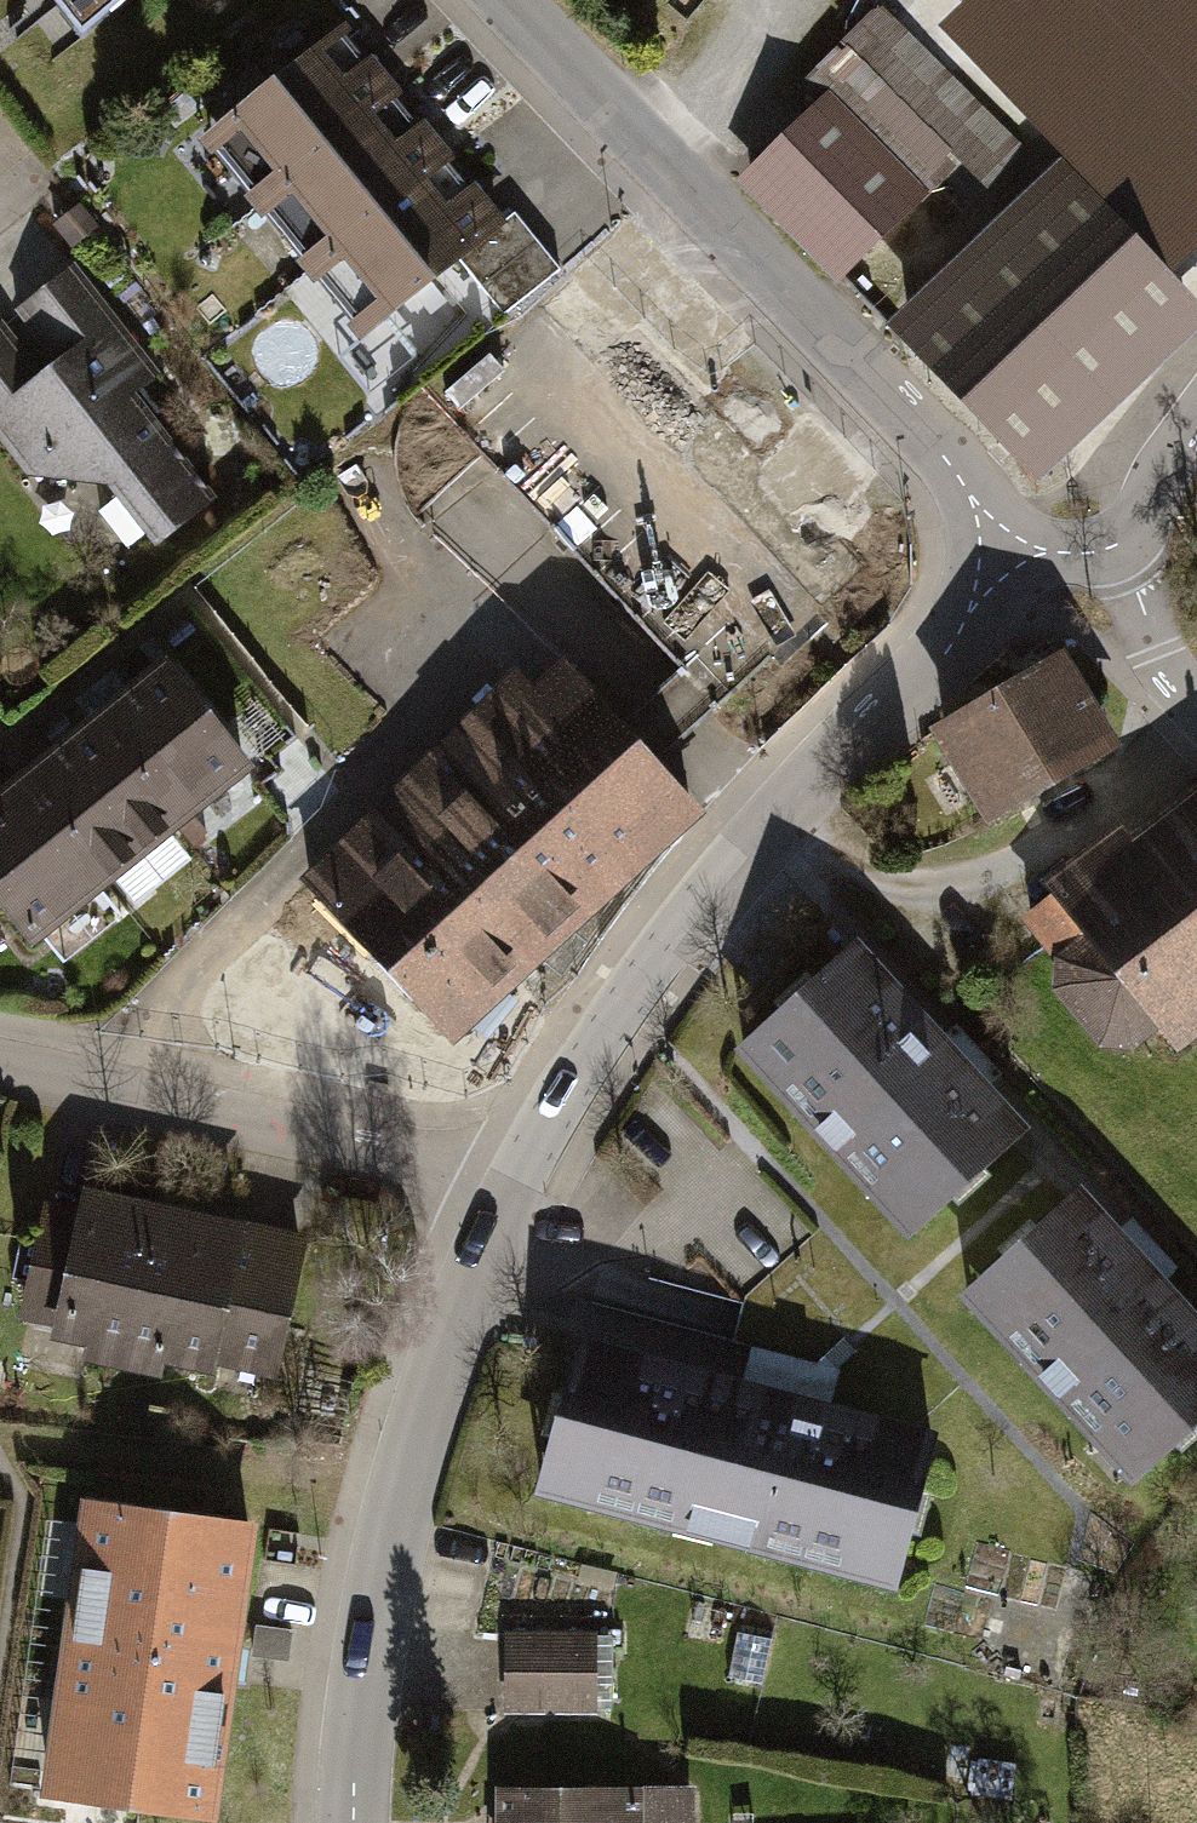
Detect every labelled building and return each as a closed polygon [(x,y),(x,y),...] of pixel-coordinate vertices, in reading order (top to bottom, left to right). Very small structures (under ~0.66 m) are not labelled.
[(88,50),(148,0),(44,0),(88,50)] [(961,63),(1160,270),(1196,235),(1196,0),(1026,0),(961,63)] [(1009,148),(881,16),(807,87),(833,114),(753,191),(833,273),(940,170),(962,193),(1009,148)] [(392,100),(339,34),(210,138),(265,203),(392,100)] [(392,100),(265,203),(316,266),(443,163),(392,100)] [(443,163),(316,266),(368,330),(496,226),(443,163)] [(906,333),(1033,464),(1188,316),(1061,184),(906,333)] [(0,321),(0,461),(96,585),(246,470),(81,258),(0,321)] [(281,889),(432,1058),(699,821),(548,652),(281,889)] [(169,653),(94,713),(178,817),(253,758),(169,653)] [(944,721),(992,804),(1107,737),(1059,655),(944,721)] [(94,713),(19,772),(103,877),(178,817),(94,713)] [(0,788),(0,900),(29,936),(103,877),(19,772),(0,788)] [(1196,920),(1196,793),(1135,840),(1196,920)] [(1173,1039),(1196,1021),(1196,920),(1135,840),(1126,828),(1054,882),(1173,1039)] [(726,1053),(904,1252),(1041,1131),(863,931),(726,1053)] [(38,1185),(4,1351),(149,1381),(183,1215),(38,1185)] [(1137,1520),(1196,1464),(1196,1329),(1087,1212),(960,1330),(1137,1520)] [(183,1215),(149,1381),(298,1404),(328,1243),(183,1215)] [(574,1341),(529,1504),(897,1605),(943,1442),(574,1341)] [(79,1497),(59,1658),(246,1682),(266,1522),(79,1497)] [(614,1638),(502,1639),(502,1722),(615,1721),(614,1638)] [(59,1658),(38,1812),(124,1822),(227,1822),(246,1682),(59,1658)] [(484,1795),(485,1822),(696,1822),(694,1787),(484,1795)]
